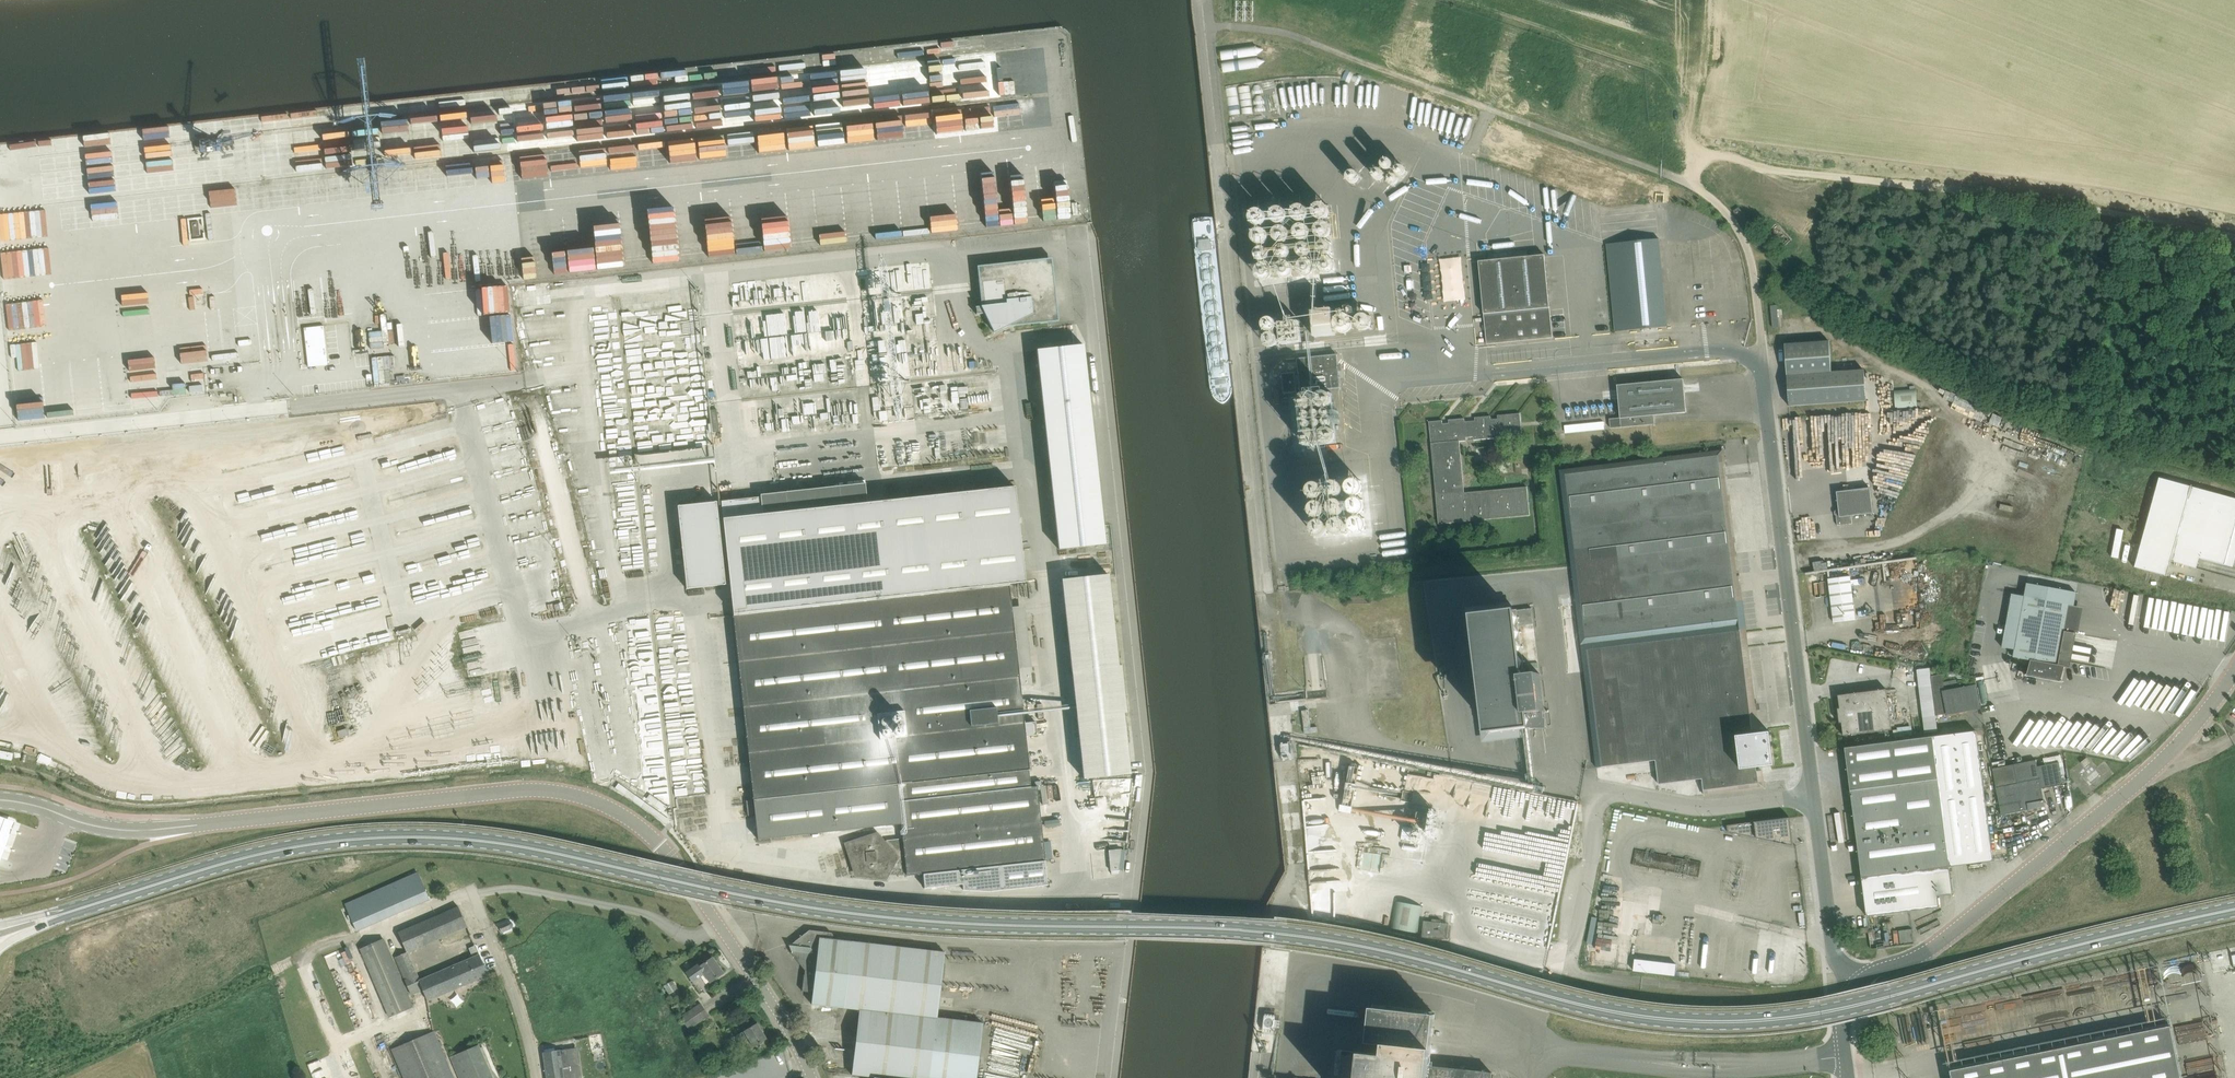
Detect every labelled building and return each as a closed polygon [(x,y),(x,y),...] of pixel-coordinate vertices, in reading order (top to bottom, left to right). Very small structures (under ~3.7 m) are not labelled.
[(1055,57),(1049,57),(1052,84),(1058,83),(1058,90),(1055,90),(1057,103),(1067,102),(1066,87),(1070,87),(1067,60),(1056,62),(1055,57)] [(995,88),(1011,87),(1010,60),(994,60),(995,88)] [(440,95),(440,105),(466,104),(466,94),(440,95)] [(995,114),(1008,114),(1021,113),(1020,104),(994,105),(995,114)] [(907,119),(908,130),(934,129),(933,118),(907,119)] [(877,124),(880,140),(906,136),(904,119),(877,124)] [(874,124),(848,125),(848,141),(875,140),(874,124)] [(814,125),(787,127),(788,143),(814,141),(814,125)] [(701,153),(726,152),(726,140),(700,141),(701,153)] [(670,157),(697,153),(696,142),(669,146),(670,157)] [(611,152),(612,163),(638,161),(638,151),(611,152)] [(509,173),(549,171),(548,155),(508,157),(509,173)] [(578,156),(551,156),(552,175),(579,174),(578,156)] [(504,165),(477,166),(478,188),(505,187),(504,165)] [(850,239),(1071,220),(1068,186),(1040,188),(1040,178),(1025,179),(1027,206),(1014,207),(1014,213),(987,215),(986,206),(958,208),(930,210),(931,222),(902,225),(901,214),(874,217),(873,211),(848,213),(850,239)] [(820,240),(847,237),(845,221),(818,224),(816,207),(789,210),(787,194),(760,197),(763,229),(735,233),(731,200),(704,203),(707,230),(679,234),(676,210),(648,213),(649,220),(621,223),(620,212),(593,215),(596,245),(597,245),(599,269),(821,244),(820,240)] [(326,195),(301,196),(301,206),(327,205),(326,195)] [(1321,273),(1332,269),(1332,265),(1335,258),(1339,245),(1339,243),(1328,239),(1318,238),(1318,236),(1314,225),(1310,224),(1297,229),(1293,228),(1284,228),(1271,232),(1269,239),(1259,239),(1258,258),(1271,262),(1262,266),(1260,271),(1263,280),(1269,280),(1278,277),(1279,273),(1284,271),(1295,275),(1299,273),(1302,267),(1304,273),(1321,273)] [(537,278),(535,229),(519,230),(519,226),(509,226),(511,279),(537,278)] [(1777,226),(1768,234),(1780,248),(1789,240),(1777,226)] [(1660,239),(1608,243),(1616,331),(1668,326),(1660,239)] [(567,273),(565,240),(538,242),(539,247),(540,247),(541,274),(567,273)] [(1479,261),(1486,333),(1487,344),(1553,337),(1552,327),(1545,254),(1479,261)] [(483,278),(509,277),(508,256),(482,257),(483,278)] [(1052,258),(1041,259),(978,266),(982,305),(976,305),(977,313),(984,312),(994,332),(1008,325),(1048,322),(1059,321),(1052,258)] [(295,273),(299,323),(327,321),(327,314),(354,312),(352,297),(324,299),(321,270),(295,273)] [(506,305),(505,286),(494,286),(495,306),(506,305)] [(523,313),(535,313),(535,288),(523,288),(523,313)] [(1781,325),(1777,304),(1771,305),(1775,326),(1781,325)] [(1316,341),(1315,337),(1336,335),(1333,308),(1312,310),(1313,316),(1298,318),(1299,322),(1280,323),(1282,344),(1316,341)] [(450,349),(452,376),(517,370),(515,342),(509,343),(507,315),(454,319),(456,348),(450,349)] [(324,326),(304,328),(309,367),(328,365),(324,326)] [(1785,344),(1785,345),(1789,406),(1800,405),(1867,400),(1865,369),(1831,371),(1829,341),(1785,344)] [(1084,344),(1037,350),(1058,549),(1106,544),(1084,344)] [(1297,358),(1299,373),(1301,391),(1342,386),(1340,369),(1339,353),(1297,358)] [(374,382),(391,381),(390,355),(373,356),(374,382)] [(1618,385),(1619,396),(1621,417),(1610,418),(1611,427),(1651,424),(1655,423),(1654,415),(1687,412),(1684,379),(1618,385)] [(1894,390),(1896,408),(1918,406),(1917,388),(1894,390)] [(1465,492),(1460,441),(1467,440),(1467,437),(1474,436),(1474,439),(1496,437),(1496,436),(1500,435),(1500,437),(1523,435),(1522,424),(1521,413),(1498,415),(1499,419),(1493,419),(1493,417),(1491,418),(1491,416),(1475,417),(1476,419),(1474,419),(1474,421),(1467,421),(1467,420),(1465,420),(1465,418),(1449,420),(1449,421),(1448,422),(1448,423),(1443,424),(1443,420),(1430,422),(1432,444),(1439,523),(1530,514),(1528,486),(1465,492)] [(445,448),(450,448),(451,454),(455,454),(455,441),(445,441),(445,448)] [(1750,662),(1743,610),(1739,574),(1736,553),(1725,466),(1723,450),(1560,470),(1572,562),(1597,768),(1598,774),(1656,767),(1659,790),(1702,784),(1704,795),(1765,787),(1764,782),(1763,767),(1763,766),(1775,765),(1770,731),(1759,733),(1752,675),(1750,662)] [(2135,567),(2167,576),(2171,561),(2196,568),(2199,558),(2225,564),(2234,527),(2234,498),(2160,477),(2135,567)] [(769,838),(901,824),(903,838),(885,840),(878,831),(844,842),(855,876),(887,879),(890,875),(899,856),(905,855),(907,875),(907,876),(1046,860),(1037,781),(1031,781),(1020,686),(1032,685),(1031,667),(1018,668),(1012,607),(1009,585),(1026,582),(1024,564),(1015,486),(815,508),(764,514),(762,497),(678,506),(687,589),(730,584),(732,600),(734,615),(758,839),(769,838)] [(1871,488),(1837,492),(1839,510),(1838,510),(1836,513),(1838,525),(1852,524),(1851,515),(1873,512),(1871,488)] [(1852,588),(1850,575),(1829,579),(1834,622),(1856,619),(1852,588)] [(2027,583),(2025,596),(2013,656),(2030,660),(2027,675),(2051,679),(2062,681),(2061,680),(2063,671),(2065,666),(2061,665),(2058,664),(2069,604),(2071,591),(2027,583)] [(1063,594),(1083,778),(1130,773),(1124,712),(1126,712),(1121,665),(1118,665),(1111,589),(1063,594)] [(1477,613),(1476,613),(1477,619),(1477,621),(1474,622),(1474,623),(1477,623),(1479,636),(1476,636),(1476,637),(1479,637),(1481,651),(1478,651),(1478,652),(1481,652),(1482,665),(1480,665),(1480,667),(1482,666),(1484,680),(1481,680),(1482,681),(1484,681),(1486,694),(1483,695),(1483,696),(1486,695),(1488,709),(1485,709),(1485,710),(1488,710),(1489,723),(1487,724),(1487,725),(1489,724),(1490,727),(1490,733),(1491,733),(1491,731),(1493,731),(1502,730),(1502,731),(1503,731),(1503,730),(1504,730),(1513,729),(1515,728),(1515,730),(1516,730),(1515,728),(1527,727),(1546,725),(1540,673),(1528,675),(1528,674),(1525,675),(1523,661),(1526,661),(1526,660),(1523,660),(1522,647),(1524,646),(1524,645),(1522,646),(1520,632),(1522,632),(1522,631),(1520,631),(1519,625),(1534,623),(1532,608),(1513,610),(1479,614),(1477,614),(1477,613)] [(2229,628),(2231,611),(2212,609),(2209,630),(2220,631),(2221,627),(2229,628)] [(1942,690),(1947,715),(1981,709),(1976,684),(1959,687),(1958,679),(1942,682),(1944,690),(1942,690)] [(1842,722),(1844,734),(1892,728),(1887,688),(1838,695),(1840,708),(1838,708),(1840,722),(1842,722)] [(1311,726),(1309,710),(1302,711),(1304,727),(1311,726)] [(1949,865),(1993,859),(1976,730),(1845,747),(1863,877),(1867,916),(1939,907),(1937,896),(1953,894),(1949,865)] [(1993,769),(2002,815),(2046,806),(2042,788),(2063,784),(2062,774),(2065,774),(2063,761),(2062,761),(2061,755),(2039,759),(2040,766),(2038,766),(2036,760),(1993,769)] [(2081,762),(2085,767),(2091,762),(2087,757),(2081,762)] [(1341,804),(1340,811),(1351,813),(1353,806),(1360,767),(1351,766),(1344,805),(1341,804)] [(1419,806),(1416,826),(1433,829),(1436,809),(1419,806)] [(1790,817),(1727,825),(1728,832),(1794,845),(1790,817)] [(0,819),(0,867),(10,841),(16,825),(0,819)] [(1121,848),(1108,850),(1110,870),(1118,869),(1121,848)] [(1652,858),(1661,859),(1662,853),(1636,851),(1634,863),(1651,865),(1652,858)] [(430,899),(418,872),(346,904),(357,931),(430,899)] [(1418,882),(1394,879),(1389,922),(1412,925),(1418,882)] [(468,926),(459,906),(398,933),(398,935),(406,951),(406,952),(406,953),(408,952),(439,938),(468,926)] [(1664,914),(1654,913),(1653,922),(1663,923),(1664,914)] [(1593,943),(1598,917),(1593,916),(1587,942),(1593,943)] [(1424,920),(1422,937),(1448,940),(1449,923),(1424,920)] [(499,925),(498,925),(502,933),(502,932),(511,928),(513,925),(512,922),(508,921),(499,925)] [(1913,942),(1912,928),(1899,930),(1901,943),(1913,942)] [(838,1007),(860,1010),(857,1032),(852,1074),(852,1075),(874,1077),(882,1077),(976,1077),(983,1022),(937,1017),(945,952),(833,939),(833,934),(832,933),(809,930),(793,943),(795,946),(795,951),(792,953),(805,970),(805,975),(804,975),(802,991),(813,992),(812,1004),(838,1007)] [(384,938),(359,949),(389,1017),(413,1006),(384,938)] [(463,951),(466,958),(479,952),(476,946),(463,951)] [(2219,970),(2234,968),(2234,963),(2234,947),(2217,949),(2219,970)] [(420,981),(424,992),(428,1000),(489,974),(480,954),(423,978),(420,979),(419,976),(417,971),(403,977),(408,986),(420,981)] [(723,973),(713,957),(701,966),(699,964),(687,972),(693,982),(705,973),(711,982),(723,973)] [(1677,975),(1678,963),(1636,959),(1635,971),(1677,975)] [(678,988),(673,980),(664,986),(669,994),(678,988)] [(684,1021),(705,1009),(702,1003),(681,1016),(684,1021)] [(1372,1007),(1368,1042),(1385,1044),(1384,1054),(1344,1050),(1341,1077),(1492,1077),(1492,1073),(1430,1066),(1435,1014),(1372,1007)] [(705,1009),(684,1021),(689,1028),(709,1015),(705,1009)] [(1964,1068),(1950,1070),(1952,1077),(2182,1077),(2170,1026),(2157,1028),(2156,1021),(2052,1042),(2054,1049),(2041,1052),(2040,1044),(1962,1060),(1964,1068)] [(767,1038),(757,1023),(744,1031),(738,1035),(741,1042),(748,1037),(754,1047),(767,1038)] [(405,1077),(454,1077),(434,1032),(392,1050),(405,1077)] [(452,1056),(461,1077),(487,1077),(474,1047),(452,1056)] [(544,1052),(548,1077),(569,1077),(568,1073),(570,1073),(567,1049),(559,1050),(544,1052)]
